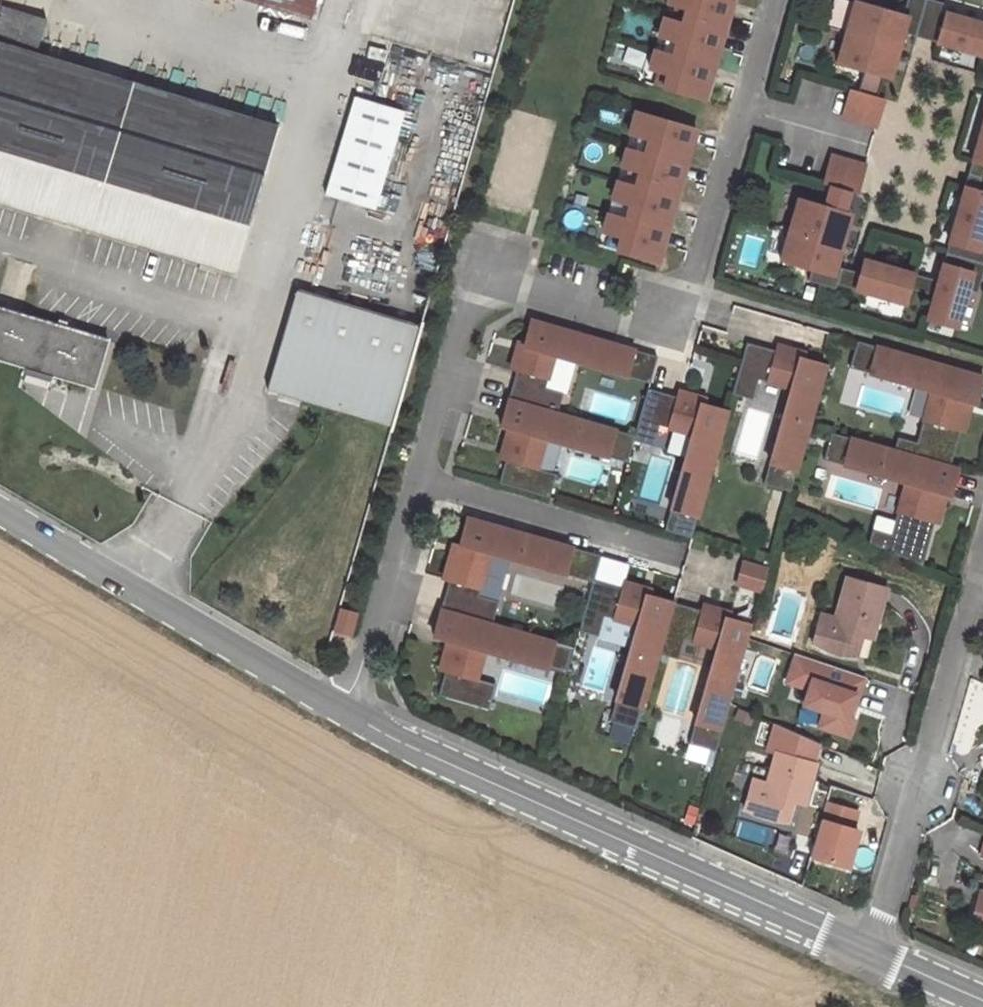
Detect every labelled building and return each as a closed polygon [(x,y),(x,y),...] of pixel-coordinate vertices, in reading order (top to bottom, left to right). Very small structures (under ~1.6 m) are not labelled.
[(313,14),(318,0),(269,0),(313,14)] [(669,5),(687,11),(683,25),(723,37),(733,5),(717,0),(670,0),(669,5)] [(845,32),(899,47),(903,32),(916,36),(926,0),(907,0),(903,15),(855,1),(845,32)] [(934,0),(926,0),(916,36),(936,42),(982,55),(982,23),(945,12),(943,19),(939,18),(941,11),(943,3),(934,0)] [(48,16),(3,2),(0,11),(0,197),(238,267),(282,122),(38,49),(48,16)] [(683,25),(664,20),(659,38),(677,43),(673,58),(714,70),(723,37),(683,25)] [(890,78),(899,47),(845,32),(837,62),(864,70),(857,91),(850,89),(849,92),(842,117),(859,122),(867,94),(876,96),(883,76),(890,78)] [(673,58),(655,52),(649,70),(668,76),(663,90),(704,102),(714,70),(673,58)] [(867,94),(859,122),(876,126),(884,99),(876,96),(867,94)] [(376,212),(406,114),(357,99),(327,197),(376,212)] [(696,131),(635,113),(629,135),(648,141),(644,155),(685,167),(696,131)] [(972,161),(968,174),(981,177),(982,170),(982,121),(972,161)] [(644,155),(626,150),(620,168),(638,173),(634,188),(675,200),(685,167),(644,155)] [(848,160),(831,155),(823,183),(831,185),(825,206),(798,198),(789,229),(842,244),(851,214),(843,212),(849,191),(840,188),(848,160)] [(849,191),(857,193),(865,165),(848,160),(840,188),(849,191)] [(946,253),(982,263),(982,245),(980,244),(982,234),(982,192),(977,190),(981,177),(968,174),(965,186),(946,253)] [(634,188),(616,182),(610,200),(629,206),(624,220),(665,232),(675,200),(634,188)] [(624,220),(606,215),(601,233),(619,238),(615,253),(656,265),(665,232),(624,220)] [(842,244),(789,229),(780,260),(811,269),(808,281),(835,288),(837,284),(841,268),(836,266),(842,244)] [(926,319),(956,327),(967,289),(971,278),(980,281),(982,271),(982,263),(946,253),(938,280),(913,273),(909,288),(934,295),(926,319)] [(860,273),(841,268),(837,284),(905,304),(909,288),(913,273),(864,259),(860,273)] [(971,278),(967,289),(977,292),(980,281),(971,278)] [(422,326),(299,290),(269,393),(393,429),(422,326)] [(0,306),(0,357),(97,386),(111,340),(0,306)] [(554,355),(649,382),(657,356),(531,320),(525,342),(517,370),(508,399),(558,414),(561,404),(542,398),(546,385),(554,355)] [(519,340),(511,368),(517,370),(525,342),(519,340)] [(982,384),(982,377),(859,341),(852,368),(933,391),(918,444),(915,456),(951,466),(961,429),(956,428),(964,400),(973,402),(977,404),(982,384)] [(792,389),(764,484),(790,492),(827,366),(805,359),(777,351),(747,342),(732,393),(742,396),(748,376),(758,379),(792,389)] [(779,345),(777,351),(805,359),(807,353),(779,345)] [(748,376),(742,396),(752,399),(758,379),(748,376)] [(542,398),(561,404),(565,391),(546,385),(542,398)] [(584,388),(578,408),(629,423),(635,403),(584,388)] [(692,434),(665,530),(691,537),(727,411),(705,405),(677,397),(648,388),(634,435),(633,439),(643,442),(649,422),(659,425),(692,434)] [(679,391),(677,397),(705,405),(707,399),(679,391)] [(506,459),(499,482),(549,497),(552,487),(533,482),(537,469),(545,438),(627,462),(633,439),(634,435),(558,414),(508,399),(501,426),(509,428),(515,430),(506,459)] [(961,429),(965,431),(973,402),(964,400),(956,428),(961,429)] [(649,422),(643,442),(653,445),(659,425),(649,422)] [(509,428),(500,457),(506,459),(515,430),(509,428)] [(892,537),(887,552),(922,567),(935,521),(930,519),(937,491),(947,494),(951,495),(959,469),(951,466),(915,456),(896,451),(833,433),(825,459),(907,483),(892,537)] [(918,444),(899,439),(896,451),(915,456),(918,444)] [(533,482),(552,487),(556,474),(537,469),(533,482)] [(935,521),(939,522),(947,494),(937,491),(930,519),(935,521)] [(593,579),(600,555),(467,517),(460,545),(450,579),(441,609),(492,623),(494,613),(474,608),(478,595),(490,552),(592,582),(593,579)] [(892,537),(873,532),(870,544),(887,552),(892,537)] [(460,545),(454,544),(444,578),(450,579),(460,545)] [(768,569),(744,561),(737,585),(761,592),(768,569)] [(888,589),(847,577),(836,617),(833,625),(819,621),(813,643),(826,652),(829,650),(839,653),(840,656),(842,656),(846,656),(848,653),(853,633),(863,636),(874,639),(888,589)] [(637,625),(610,720),(636,728),(658,652),(664,632),(672,602),(650,596),(623,588),(593,579),(592,582),(579,630),(588,633),(594,613),(603,615),(637,625)] [(650,596),(652,590),(624,582),(623,588),(650,596)] [(474,608),(494,613),(498,601),(478,595),(474,608)] [(664,632),(658,652),(668,655),(673,635),(684,638),(716,647),(689,743),(714,750),(751,625),(729,618),(702,611),(672,602),(664,632)] [(731,613),(703,605),(702,611),(729,618),(731,613)] [(342,609),(335,631),(352,636),(358,614),(342,609)] [(492,623),(441,609),(434,635),(448,640),(454,641),(446,670),(439,694),(489,708),(491,699),(472,693),(477,678),(485,650),(566,673),(574,647),(492,623)] [(594,613),(588,633),(598,635),(603,615),(594,613)] [(821,613),(819,621),(833,625),(836,617),(821,613)] [(853,633),(848,653),(858,656),(863,636),(853,633)] [(668,655),(678,658),(684,638),(673,635),(668,655)] [(448,640),(440,669),(446,670),(454,641),(448,640)] [(866,678),(798,655),(788,683),(810,691),(805,706),(826,713),(820,728),(850,738),(855,722),(851,721),(847,719),(855,696),(859,698),(866,678)] [(472,693),(491,699),(496,684),(477,678),(472,693)] [(851,721),(859,698),(855,696),(847,719),(851,721)] [(765,750),(777,754),(812,764),(819,744),(773,725),(765,750)] [(812,764),(777,754),(767,784),(765,793),(751,788),(745,809),(761,820),(765,817),(773,820),(774,823),(781,823),(782,820),(788,801),(796,804),(807,807),(818,766),(812,764)] [(751,788),(765,793),(767,784),(754,781),(751,788)] [(790,823),(796,804),(788,801),(782,820),(790,823)] [(858,811),(826,801),(809,858),(841,868),(858,811)] [(734,839),(769,846),(772,829),(737,822),(734,839)] [(982,904),(982,893),(977,892),(974,902),(982,904)] [(974,902),(967,922),(982,931),(982,904),(974,902)]
